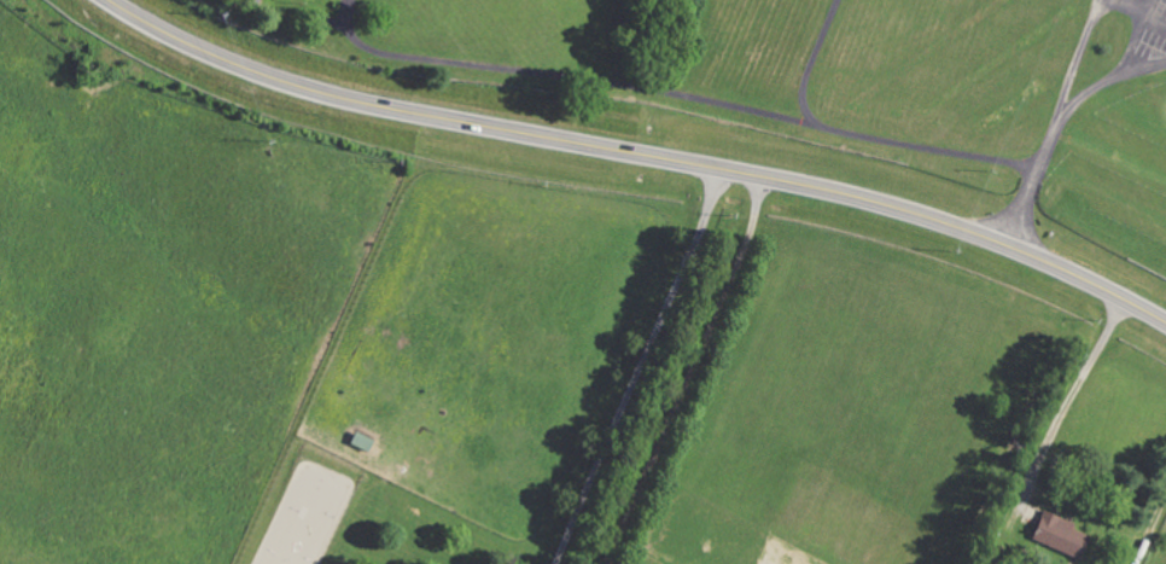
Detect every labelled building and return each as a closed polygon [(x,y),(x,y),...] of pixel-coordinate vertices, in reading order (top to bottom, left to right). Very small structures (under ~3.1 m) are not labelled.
[(1076,560),(1086,537),(1070,530),(1072,525),(1041,511),(1029,538),(1076,560)]
